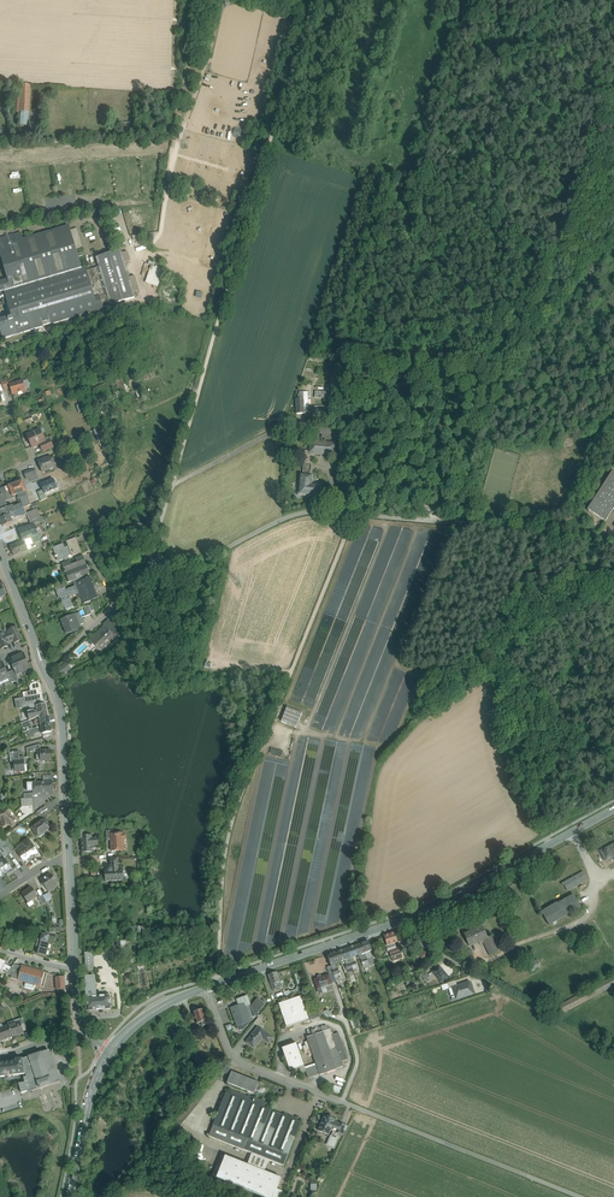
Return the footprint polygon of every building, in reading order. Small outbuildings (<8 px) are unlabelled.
[(31,85),(18,84),(17,111),(21,111),(29,112),(31,85)] [(29,112),(21,111),(21,124),(27,124),(27,120),(28,120),(29,112)] [(23,240),(11,243),(24,286),(81,268),(76,249),(70,230),(69,226),(67,226),(23,240)] [(82,247),(77,228),(70,230),(76,249),(82,247)] [(12,289),(24,286),(11,243),(23,240),(21,233),(13,235),(13,234),(0,238),(0,254),(7,279),(0,282),(0,290),(3,289),(6,298),(3,299),(5,304),(9,318),(0,321),(0,330),(3,339),(32,330),(28,317),(21,319),(12,289)] [(121,250),(96,257),(99,267),(97,268),(105,295),(107,294),(110,305),(135,298),(121,250)] [(144,283),(157,286),(162,269),(149,265),(144,283)] [(24,286),(12,289),(21,319),(28,317),(28,316),(39,313),(40,315),(84,302),(84,301),(94,298),(86,271),(85,267),(81,268),(24,286)] [(84,302),(40,315),(43,326),(88,313),(87,312),(110,305),(107,294),(105,295),(97,268),(86,271),(94,298),(84,301),(84,302)] [(39,313),(28,316),(28,317),(32,330),(43,327),(43,326),(40,315),(39,313)] [(124,375),(111,381),(115,393),(121,392),(129,388),(127,383),(125,377),(124,375)] [(23,380),(9,384),(10,388),(12,394),(18,393),(19,394),(22,393),(22,392),(26,391),(23,380)] [(8,381),(1,383),(3,390),(10,388),(9,384),(8,381)] [(108,384),(107,383),(94,389),(95,391),(110,384),(110,383),(108,384)] [(308,392),(300,392),(297,400),(296,400),(297,414),(304,414),(304,413),(307,413),(307,408),(308,408),(308,392)] [(327,406),(313,407),(314,414),(321,413),(322,418),(325,418),(326,413),(327,406)] [(0,430),(0,435),(9,432),(7,427),(0,430)] [(39,429),(27,435),(27,436),(26,438),(28,441),(30,442),(33,448),(37,446),(37,445),(40,444),(45,442),(44,440),(39,429)] [(45,442),(40,444),(43,452),(53,448),(49,438),(44,440),(45,442)] [(336,444),(310,441),(309,452),(309,453),(314,454),(335,456),(336,444)] [(51,457),(38,462),(42,472),(49,469),(50,471),(54,469),(53,468),(55,467),(51,457)] [(313,458),(305,457),(304,470),(312,471),(313,458)] [(35,469),(24,473),(27,480),(37,476),(35,469)] [(588,510),(605,522),(613,509),(613,510),(613,473),(613,472),(588,510)] [(303,474),(300,474),(299,483),(301,484),(300,487),(302,488),(302,493),(311,494),(311,496),(320,497),(321,485),(312,484),(313,475),(312,475),(303,474)] [(50,484),(43,486),(44,490),(46,489),(47,492),(49,497),(63,491),(59,480),(50,484)] [(27,495),(22,481),(9,486),(13,497),(18,495),(22,504),(13,507),(15,512),(17,511),(24,508),(25,508),(28,507),(31,505),(27,495)] [(9,486),(4,488),(8,498),(13,497),(9,486)] [(0,489),(0,503),(4,501),(4,500),(8,498),(4,488),(0,489)] [(47,492),(30,498),(29,495),(27,495),(31,505),(49,497),(47,492)] [(13,506),(7,508),(9,515),(15,512),(13,507),(13,506)] [(0,510),(0,519),(9,515),(7,508),(0,510)] [(24,508),(17,511),(19,515),(20,517),(26,514),(24,508)] [(36,509),(28,513),(32,521),(36,519),(40,518),(36,509)] [(3,527),(13,522),(12,520),(15,519),(14,516),(15,516),(15,517),(19,515),(17,511),(9,515),(0,519),(0,520),(3,527)] [(35,525),(25,529),(25,528),(19,531),(23,541),(25,540),(29,539),(30,538),(38,536),(39,535),(35,525)] [(131,525),(130,525),(128,534),(135,536),(137,532),(130,530),(131,525)] [(38,536),(30,538),(33,544),(40,541),(38,536)] [(75,539),(66,542),(68,547),(69,548),(76,545),(77,545),(75,539)] [(23,541),(10,546),(12,551),(14,556),(29,551),(25,540),(23,541)] [(63,544),(53,548),(53,549),(54,548),(56,553),(55,554),(56,556),(55,557),(56,558),(57,557),(58,560),(63,558),(64,561),(69,559),(67,555),(71,553),(72,556),(80,553),(80,552),(79,553),(76,545),(69,548),(68,547),(65,548),(63,544)] [(82,560),(76,562),(77,564),(72,567),(70,561),(63,563),(67,572),(64,573),(65,574),(67,573),(71,582),(74,580),(77,580),(75,576),(81,574),(82,577),(88,575),(90,574),(86,564),(83,565),(82,563),(83,563),(82,560)] [(77,580),(74,580),(76,585),(66,589),(64,584),(56,587),(65,611),(74,608),(70,598),(72,597),(71,595),(79,592),(84,604),(97,599),(88,575),(82,577),(77,580)] [(80,613),(61,620),(67,634),(81,628),(80,626),(84,624),(80,613)] [(108,620),(103,625),(106,628),(111,623),(108,620)] [(111,623),(106,628),(108,631),(111,634),(116,630),(118,629),(115,620),(111,623)] [(16,628),(9,631),(10,632),(14,641),(15,643),(22,640),(16,628)] [(102,628),(91,638),(101,649),(105,645),(107,647),(109,644),(111,645),(117,640),(111,634),(108,631),(106,633),(102,628)] [(154,649),(145,647),(144,650),(144,649),(142,659),(152,661),(154,651),(153,651),(154,649)] [(28,664),(24,653),(16,656),(23,672),(30,669),(28,664)] [(23,672),(16,656),(9,660),(14,670),(16,675),(23,672)] [(3,662),(0,664),(0,676),(2,681),(9,678),(7,673),(3,662)] [(71,669),(66,663),(56,670),(62,677),(71,669)] [(39,681),(31,684),(31,686),(29,686),(30,691),(36,690),(37,695),(38,699),(40,699),(41,701),(42,701),(43,705),(44,705),(40,684),(39,681)] [(28,697),(18,699),(20,709),(29,707),(30,711),(34,710),(34,711),(37,710),(36,707),(36,706),(43,705),(42,701),(41,701),(40,699),(38,699),(37,695),(28,697)] [(43,705),(36,706),(36,707),(37,710),(38,717),(39,717),(48,715),(46,705),(46,704),(44,705),(43,705)] [(295,727),(301,712),(284,706),(279,722),(295,727)] [(30,711),(27,712),(29,721),(39,717),(38,717),(37,710),(34,711),(34,710),(30,711)] [(48,715),(39,717),(39,720),(37,721),(38,724),(40,723),(40,726),(50,724),(48,715)] [(50,724),(40,726),(42,734),(52,732),(50,724)] [(262,726),(259,734),(264,736),(267,728),(262,726)] [(51,750),(40,751),(40,761),(52,760),(51,750)] [(19,752),(15,753),(15,752),(12,753),(9,753),(9,754),(12,753),(12,754),(13,754),(14,762),(24,761),(23,757),(24,757),(19,757),(19,752)] [(24,761),(14,762),(15,772),(15,771),(25,770),(25,772),(25,771),(24,765),(24,761)] [(53,782),(32,783),(33,793),(53,792),(53,782)] [(32,798),(24,799),(21,799),(22,807),(33,806),(32,798)] [(45,806),(37,812),(39,815),(47,809),(45,806)] [(0,811),(0,822),(2,827),(10,825),(6,809),(0,811)] [(52,827),(45,818),(31,828),(37,836),(43,831),(44,832),(52,827)] [(114,830),(106,831),(106,841),(111,841),(110,834),(114,834),(114,830)] [(117,832),(116,833),(116,834),(114,834),(110,834),(111,841),(111,851),(123,850),(123,844),(122,844),(122,840),(125,840),(126,838),(126,835),(124,834),(121,834),(121,833),(119,834),(119,833),(118,832),(117,832)] [(85,836),(81,836),(81,838),(82,853),(93,852),(92,846),(98,846),(98,837),(92,838),(92,835),(85,836)] [(27,846),(18,852),(24,861),(37,852),(31,843),(28,839),(24,842),(27,846)] [(600,852),(606,861),(613,858),(613,860),(613,844),(600,852)] [(7,845),(3,847),(8,855),(12,852),(7,845)] [(118,858),(110,858),(110,866),(112,866),(118,865),(118,858)] [(0,862),(1,863),(0,864),(0,876),(7,871),(8,872),(12,869),(5,859),(0,862)] [(112,866),(110,866),(110,867),(109,867),(107,869),(107,870),(105,871),(105,882),(123,880),(123,870),(118,870),(118,865),(112,866)] [(583,872),(561,884),(563,886),(564,885),(567,891),(588,880),(583,872)] [(51,875),(47,877),(46,877),(41,881),(47,890),(57,883),(51,874),(50,874),(51,875)] [(31,887),(22,894),(28,903),(27,903),(29,907),(34,904),(32,900),(37,896),(31,887)] [(574,894),(542,912),(549,925),(581,907),(574,894)] [(43,895),(38,897),(42,905),(47,902),(43,895)] [(491,935),(487,937),(482,926),(464,935),(469,946),(479,942),(480,945),(485,943),(487,947),(495,944),(491,935)] [(593,930),(572,942),(575,949),(597,937),(593,930)] [(394,932),(384,936),(387,946),(394,943),(398,942),(394,932)] [(55,938),(42,934),(37,954),(46,957),(49,944),(53,945),(55,938)] [(368,941),(362,944),(365,953),(370,952),(372,951),(368,941)] [(394,943),(387,946),(389,951),(396,949),(394,946),(395,945),(394,943)] [(362,944),(355,946),(358,955),(360,955),(365,953),(362,944)] [(495,944),(487,947),(491,955),(499,952),(495,944)] [(354,946),(346,949),(350,958),(352,957),(357,956),(354,946)] [(396,949),(389,951),(393,961),(403,958),(400,948),(396,949)] [(346,949),(338,952),(341,961),(345,960),(350,958),(346,949)] [(338,952),(327,955),(331,965),(341,962),(341,961),(338,952)] [(92,953),(84,953),(86,971),(93,970),(92,953)] [(538,959),(532,962),(536,970),(542,967),(538,959)] [(13,964),(7,973),(11,976),(11,978),(18,980),(21,966),(13,964)] [(44,972),(21,966),(18,980),(26,982),(25,987),(34,989),(35,985),(40,986),(44,972)] [(439,966),(432,971),(441,982),(448,976),(439,966)] [(429,975),(425,971),(420,975),(425,981),(429,978),(428,976),(429,975)] [(277,972),(268,975),(271,985),(272,985),(273,990),(278,988),(276,983),(280,982),(277,972)] [(328,975),(314,980),(318,990),(317,990),(319,994),(333,989),(331,983),(328,975)] [(86,977),(85,977),(86,997),(95,997),(94,976),(91,976),(86,977)] [(64,977),(56,977),(57,990),(65,989),(64,977)] [(455,981),(448,983),(449,989),(453,988),(453,987),(457,986),(455,981)] [(457,986),(453,987),(453,988),(457,999),(473,994),(469,982),(457,986)] [(110,996),(95,997),(86,997),(87,1011),(111,1009),(110,996)] [(247,996),(236,1000),(238,1005),(244,1003),(245,1007),(250,1005),(247,996)] [(301,996),(278,1004),(286,1027),(309,1019),(301,996)] [(259,1001),(255,1005),(253,1004),(251,1007),(254,1017),(264,1005),(259,1001)] [(238,1005),(230,1008),(234,1018),(247,1013),(245,1007),(244,1003),(238,1005)] [(250,1005),(245,1007),(247,1013),(249,1019),(254,1017),(251,1007),(250,1005)] [(322,1011),(325,1017),(331,1014),(328,1009),(322,1011)] [(203,1010),(198,1012),(197,1011),(194,1012),(194,1013),(193,1013),(195,1017),(193,1017),(194,1020),(195,1020),(197,1024),(201,1022),(207,1021),(203,1010)] [(321,1016),(318,1010),(309,1014),(312,1020),(321,1016)] [(247,1013),(234,1018),(237,1027),(239,1026),(243,1030),(250,1022),(249,1019),(247,1013)] [(261,1015),(254,1023),(257,1026),(264,1017),(261,1015)] [(20,1022),(8,1026),(12,1037),(17,1035),(17,1034),(23,1032),(21,1025),(20,1022)] [(330,1029),(326,1025),(311,1031),(313,1035),(307,1037),(317,1066),(320,1074),(320,1075),(336,1070),(336,1069),(344,1066),(342,1062),(348,1060),(339,1033),(332,1035),(330,1029)] [(0,1028),(0,1040),(0,1041),(12,1037),(8,1026),(0,1028)] [(273,1038),(258,1027),(246,1042),(254,1048),(262,1038),(269,1044),(273,1038)] [(296,1043),(282,1048),(290,1071),(299,1068),(304,1066),(296,1043)] [(22,1059),(21,1060),(22,1061),(23,1074),(26,1074),(32,1091),(59,1082),(49,1050),(22,1059)] [(0,1064),(0,1077),(23,1074),(22,1061),(21,1060),(22,1059),(16,1060),(16,1062),(0,1064)] [(315,1064),(305,1067),(304,1066),(299,1068),(301,1072),(303,1073),(306,1072),(308,1078),(320,1074),(317,1066),(316,1066),(315,1064)] [(252,1081),(232,1072),(227,1083),(254,1094),(258,1083),(257,1084),(252,1082),(252,1081)] [(196,1097),(200,1101),(218,1079),(213,1075),(196,1097)] [(248,1097),(233,1091),(231,1094),(246,1100),(248,1097)] [(231,1094),(226,1092),(213,1125),(248,1139),(258,1143),(271,1110),(264,1108),(246,1100),(231,1094)] [(266,1103),(248,1096),(248,1097),(246,1100),(264,1108),(266,1103)] [(196,1097),(173,1125),(179,1129),(201,1102),(200,1101),(196,1097)] [(301,1122),(271,1110),(258,1143),(288,1155),(289,1155),(301,1122)] [(329,1114),(328,1117),(324,1115),(319,1128),(325,1130),(323,1133),(329,1135),(331,1129),(336,1131),(339,1123),(335,1121),(335,1120),(331,1118),(332,1116),(329,1114)] [(345,1125),(340,1123),(336,1131),(335,1133),(343,1136),(345,1131),(343,1130),(345,1125)] [(248,1139),(213,1125),(209,1136),(244,1150),(248,1139)] [(258,1143),(248,1139),(244,1150),(283,1166),(288,1155),(258,1143)] [(225,1156),(216,1178),(263,1196),(274,1196),(281,1178),(225,1156)]
